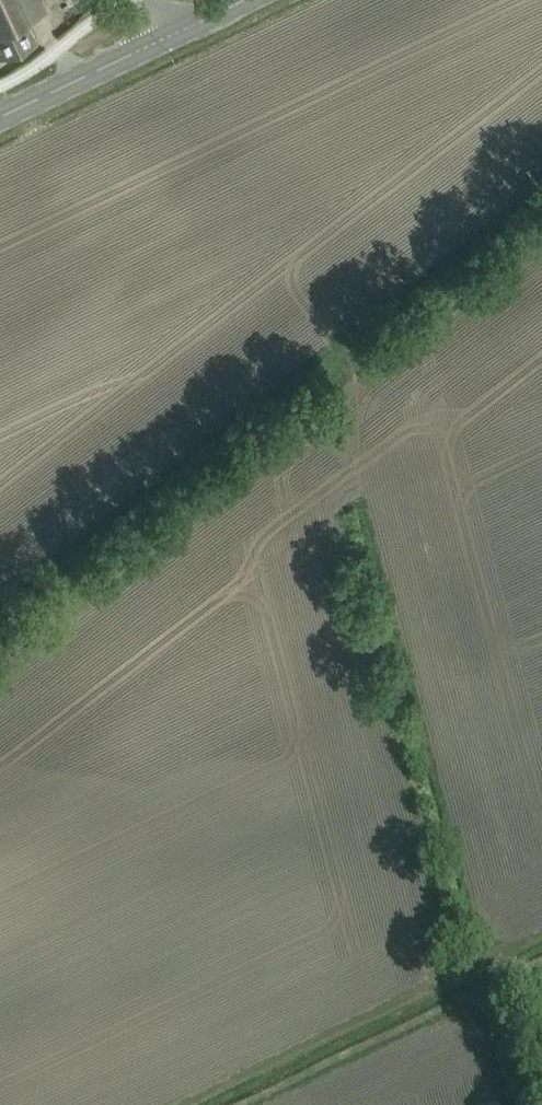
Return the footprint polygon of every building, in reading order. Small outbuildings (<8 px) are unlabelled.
[(46,14),(40,0),(0,0),(0,59),(35,43),(26,24),(46,14)]
